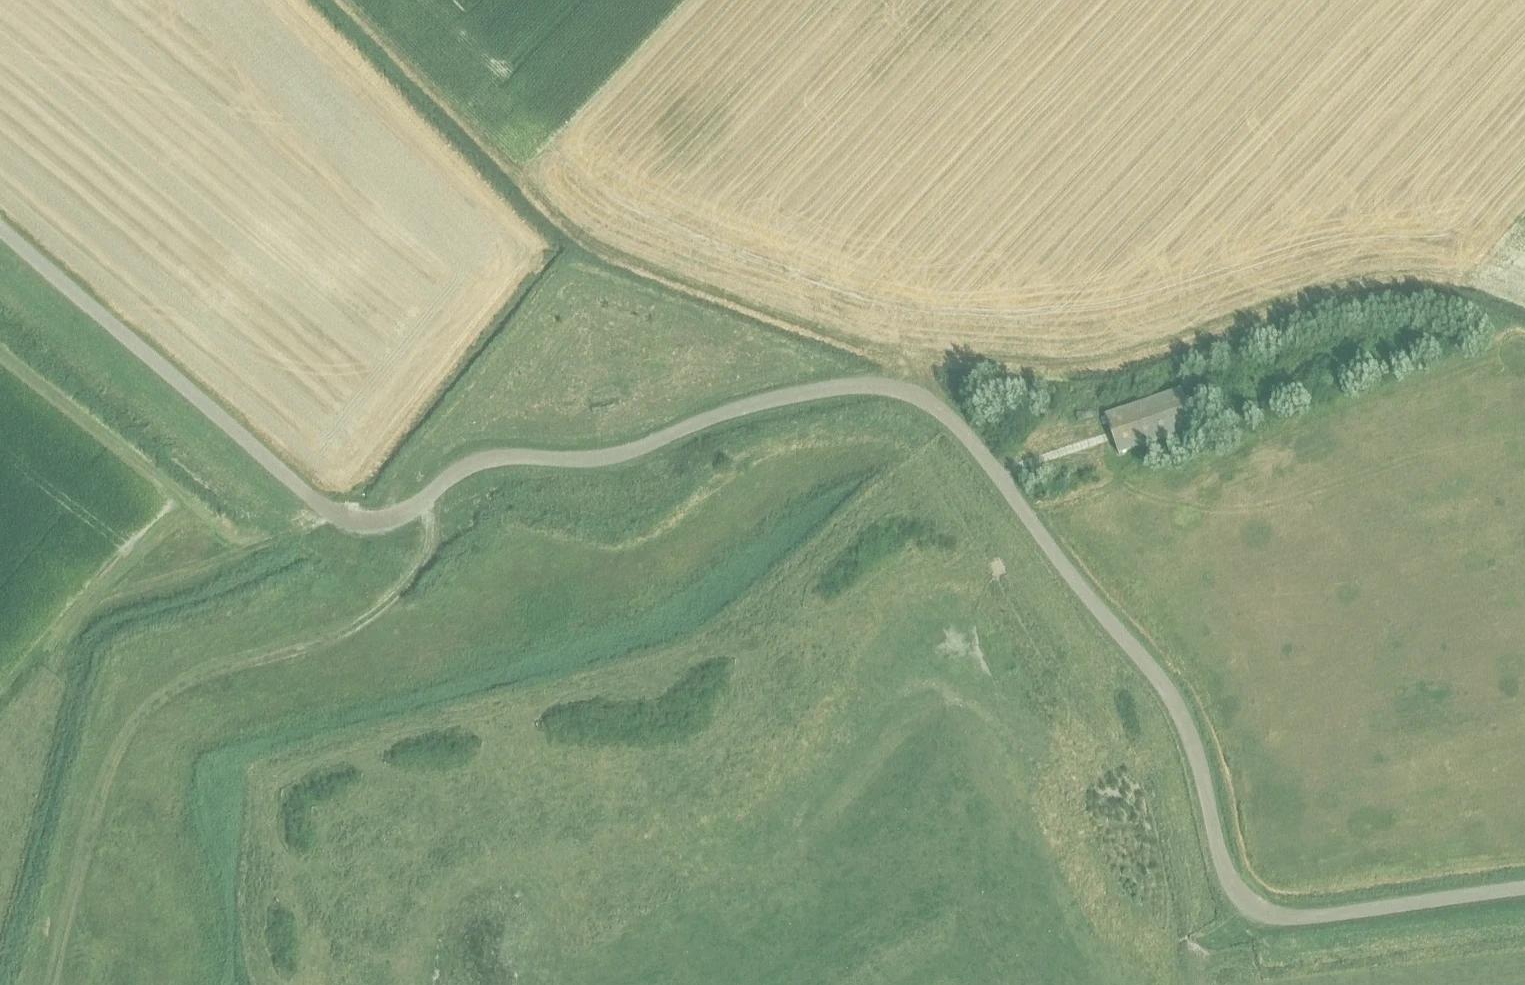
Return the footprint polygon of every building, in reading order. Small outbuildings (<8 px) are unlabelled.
[(1105,416),(1118,454),(1194,428),(1181,390),(1105,416)]
